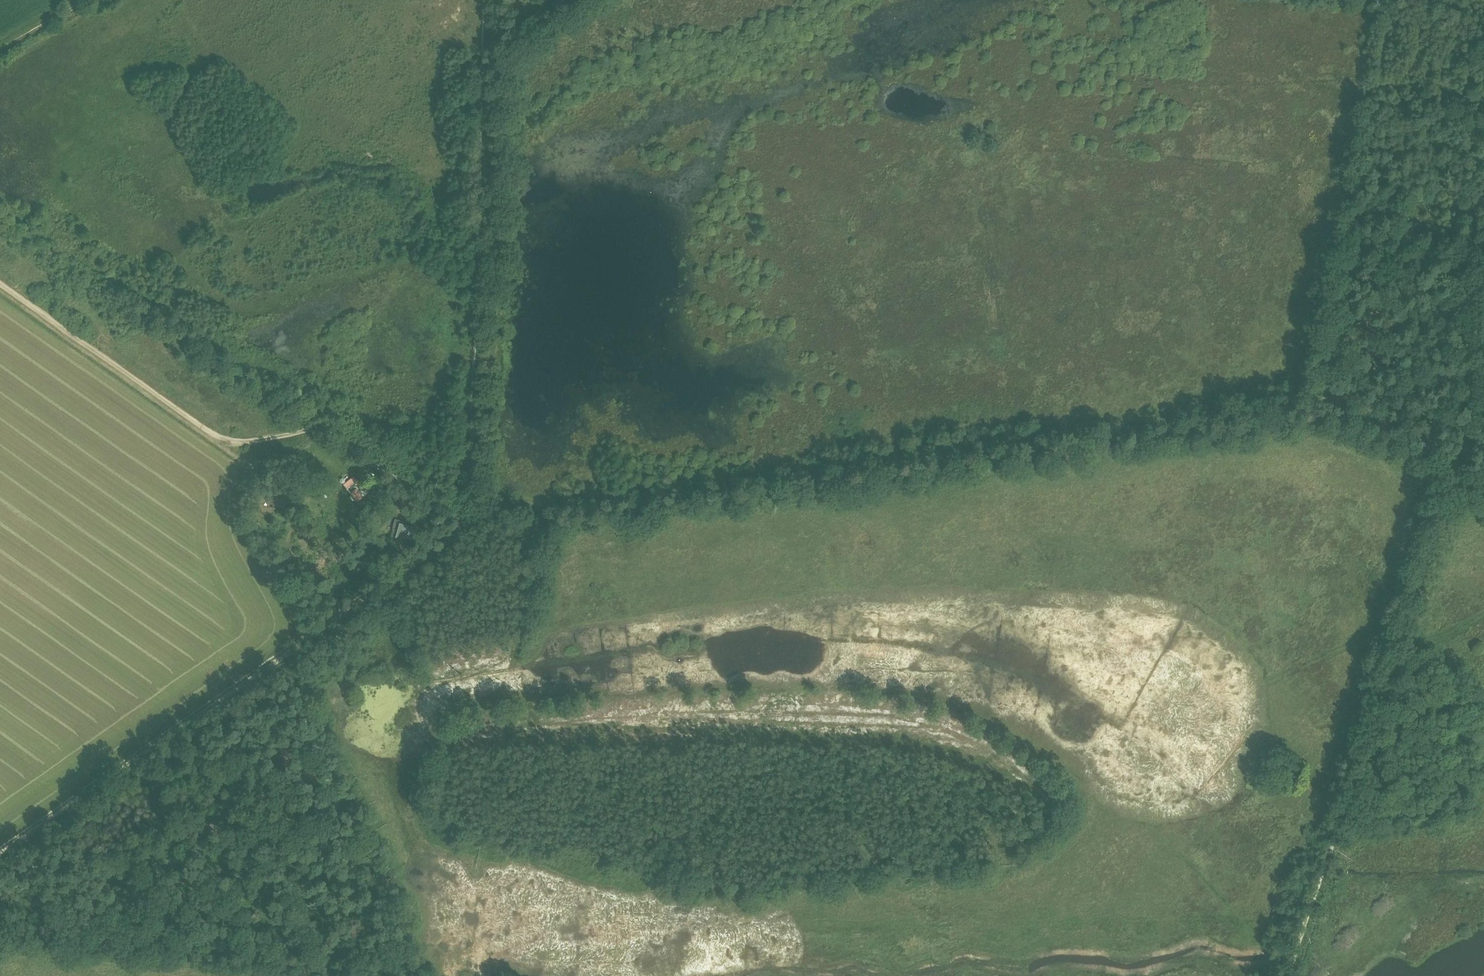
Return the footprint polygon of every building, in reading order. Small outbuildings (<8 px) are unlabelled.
[(357,500),(363,495),(368,492),(357,479),(347,488),(351,493),(351,495),(355,499),(356,499),(357,500)] [(379,488),(375,486),(371,494),(375,496),(379,488)] [(288,493),(286,488),(281,490),(272,494),(271,493),(270,493),(270,494),(267,495),(270,503),(273,502),(275,507),(286,503),(283,495),(288,493)] [(404,521),(396,519),(394,528),(399,529),(397,536),(412,540),(415,527),(403,523),(404,521)]
